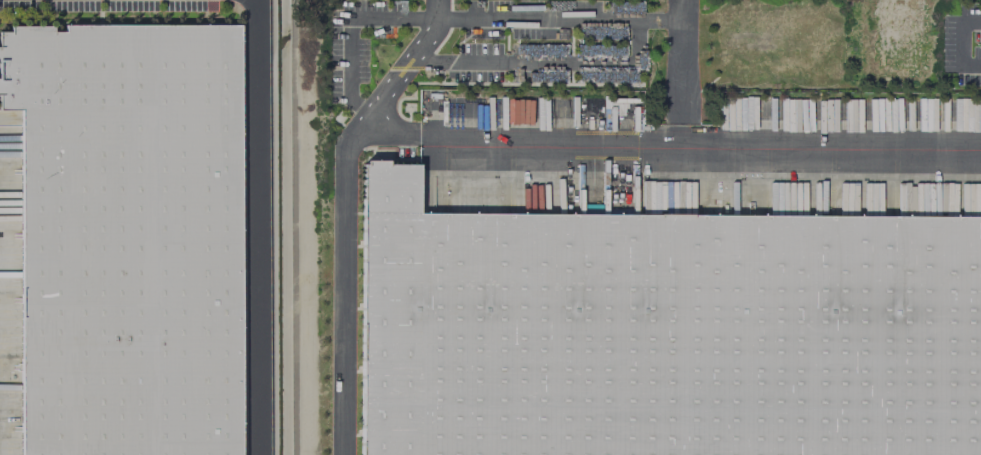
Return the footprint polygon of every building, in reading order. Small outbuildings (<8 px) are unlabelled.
[(19,109),(0,109),(0,32),(9,31),(9,26),(52,25),(52,31),(63,32),(64,25),(238,25),(239,454),(19,454),(19,109)] [(530,98),(444,98),(444,89),(418,89),(418,118),(431,118),(431,124),(518,124),(518,114),(530,114),(530,98)] [(417,211),(980,215),(980,454),(359,454),(361,163),(417,163),(417,211)]
